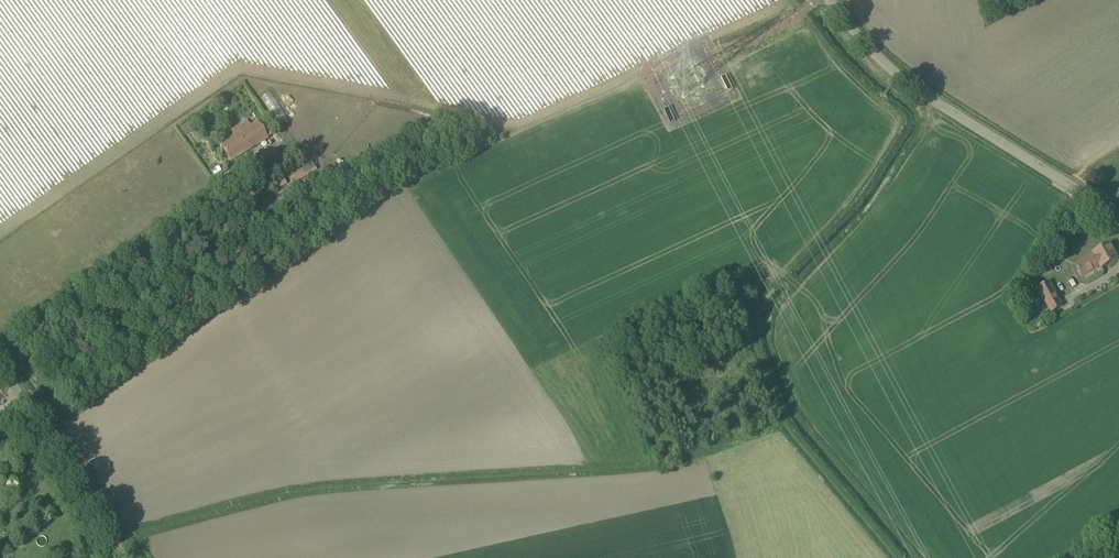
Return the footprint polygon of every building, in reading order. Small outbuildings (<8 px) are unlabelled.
[(231,131),(235,137),(221,146),(230,161),(267,138),(257,123),(250,127),(247,122),(231,131)] [(312,162),(291,174),(296,183),(317,171),(312,162)] [(283,179),(276,182),(279,188),(286,184),(283,179)] [(250,188),(235,197),(239,206),(255,197),(250,188)] [(1101,268),(1101,269),(1117,260),(1109,245),(1093,254),(1075,264),(1083,279),(1101,268)] [(1046,249),(1041,257),(1046,260),(1051,253),(1046,249)] [(1049,282),(1038,289),(1051,313),(1062,307),(1049,282)]
